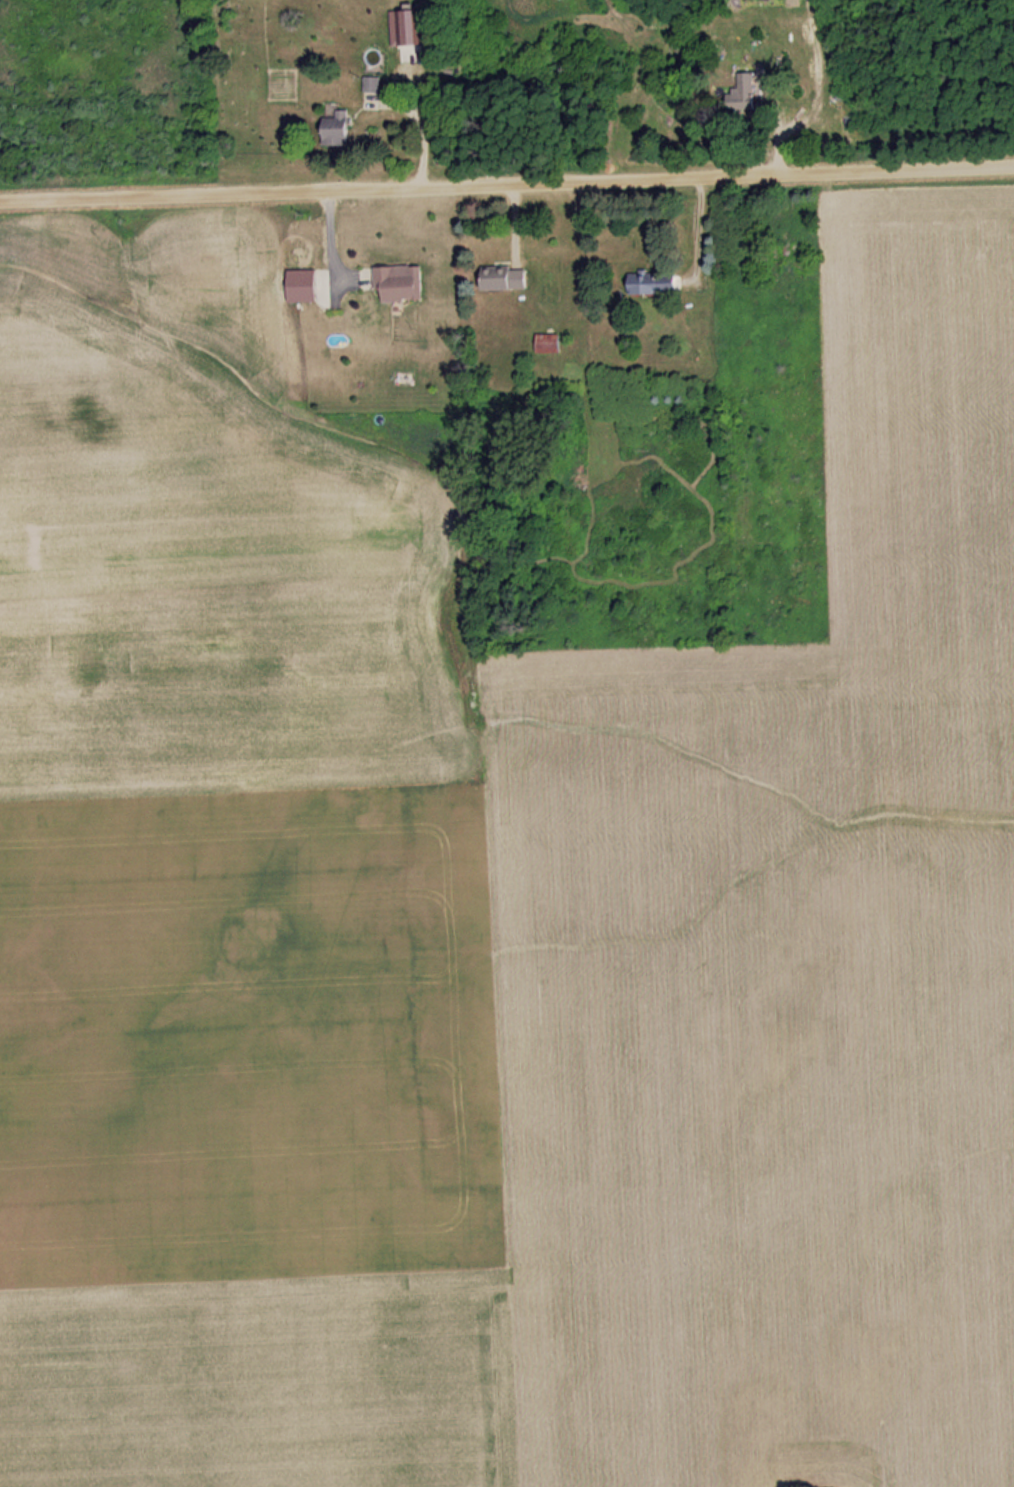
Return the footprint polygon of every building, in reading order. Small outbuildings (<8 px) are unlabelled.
[(738,111),(762,111),(762,74),(738,74),(738,111)] [(384,77),(368,77),(368,92),(384,92),(384,77)] [(341,118),(327,118),(327,146),(356,146),(356,111),(341,111),(341,118)] [(427,267),(380,268),(381,302),(428,301),(427,267)] [(486,268),(486,289),(533,289),(533,268),(486,268)] [(632,273),(633,293),(682,292),(681,272),(632,273)] [(564,335),(540,335),(540,354),(563,354),(564,335)]
